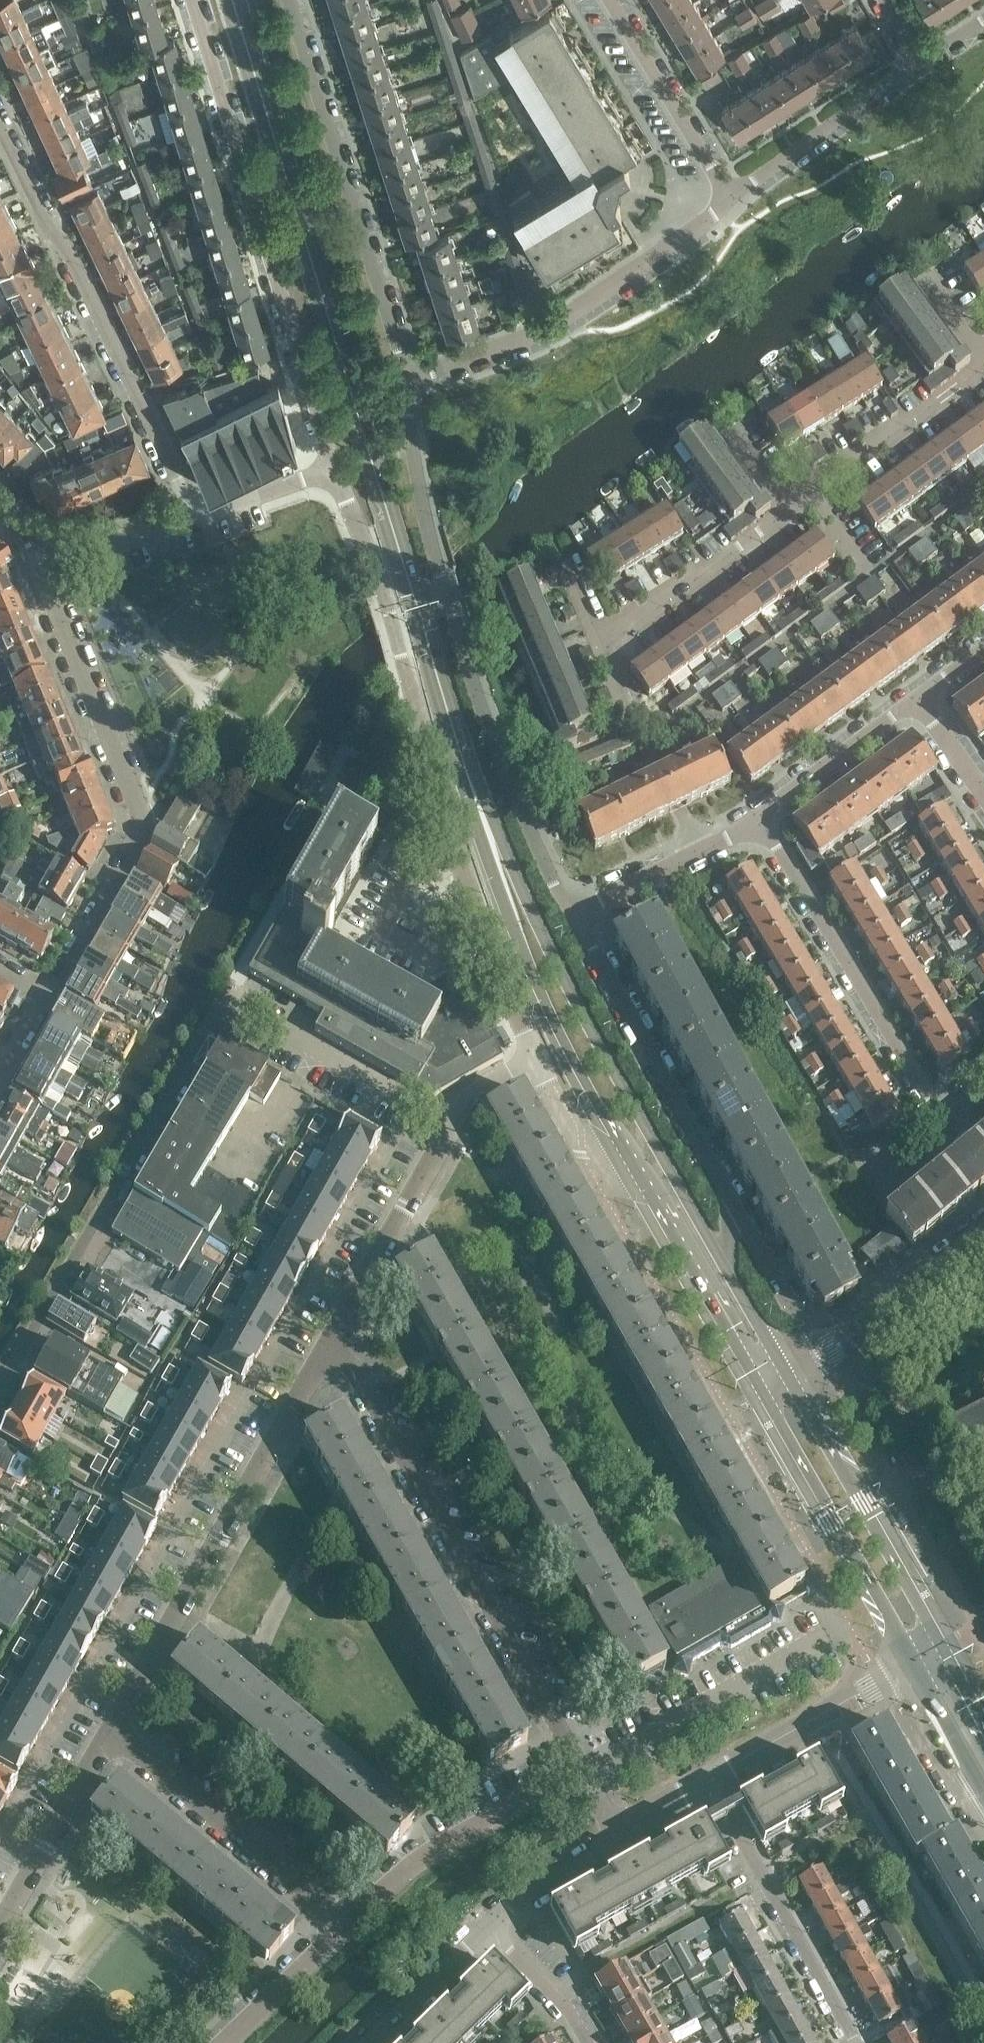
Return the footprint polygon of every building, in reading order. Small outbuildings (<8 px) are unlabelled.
[(22,10),(17,0),(0,0),(0,20),(22,10)] [(59,15),(69,10),(65,0),(53,0),(59,15)] [(133,16),(158,8),(157,8),(156,8),(153,0),(128,0),(133,16)] [(335,13),(366,4),(365,0),(331,0),(335,13)] [(429,9),(440,5),(438,0),(427,0),(429,9)] [(445,0),(448,8),(457,4),(455,0),(445,0)] [(522,12),(546,0),(516,0),(522,12)] [(665,18),(693,1),(693,0),(656,0),(655,1),(665,18)] [(759,10),(777,0),(762,0),(755,4),(759,10)] [(777,0),(759,10),(763,18),(781,7),(777,0)] [(844,0),(834,0),(828,4),(832,11),(846,3),(844,0)] [(942,0),(918,0),(931,19),(948,8),(942,0)] [(948,8),(961,0),(942,0),(948,8)] [(2,42),(30,28),(25,18),(44,10),(40,1),(22,10),(0,20),(0,38),(2,42)] [(665,18),(676,35),(703,18),(693,1),(665,18)] [(335,13),(342,36),(373,26),(366,4),(335,13)] [(429,9),(437,31),(447,28),(440,5),(429,9)] [(735,14),(739,20),(753,12),(749,5),(735,14)] [(77,9),(85,30),(94,27),(86,6),(77,9)] [(451,16),(462,40),(482,31),(470,6),(451,16)] [(150,41),(151,45),(166,40),(161,24),(162,23),(162,22),(160,23),(156,9),(158,9),(158,8),(133,16),(141,44),(150,41)] [(537,200),(513,214),(522,229),(546,269),(618,224),(611,212),(620,206),(614,196),(618,176),(629,170),(623,160),(636,153),(549,9),(509,33),(510,33),(494,42),(513,73),(513,74),(527,98),(528,98),(538,113),(537,114),(552,138),(562,154),(561,154),(575,176),(536,199),(537,200)] [(69,10),(59,15),(66,34),(76,31),(69,10)] [(753,12),(739,20),(743,27),(757,19),(753,12)] [(812,13),(804,17),(813,30),(820,26),(812,13)] [(813,30),(804,17),(798,20),(806,34),(813,30)] [(676,35),(686,52),(714,35),(703,18),(676,35)] [(10,60),(49,41),(57,38),(54,31),(46,34),(41,23),(30,28),(2,42),(10,60)] [(856,24),(839,35),(857,62),(874,51),(856,24)] [(342,36),(350,59),(380,49),(373,26),(342,36)] [(94,27),(85,30),(93,51),(102,48),(94,27)] [(437,31),(444,54),(454,50),(447,28),(437,31)] [(776,32),(769,36),(778,49),(784,46),(776,32)] [(475,97),(513,74),(513,73),(494,42),(490,35),(460,53),(475,97)] [(714,35),(686,52),(697,70),(724,53),(714,35)] [(839,35),(822,45),(840,73),(857,62),(839,35)] [(778,49),(769,36),(762,40),(770,54),(778,49)] [(151,45),(160,75),(171,72),(173,75),(184,72),(174,38),(166,40),(151,45)] [(10,60),(18,78),(47,65),(58,59),(49,41),(10,60)] [(822,45),(806,56),(823,83),(840,73),(822,45)] [(350,59),(357,82),(388,72),(380,49),(350,59)] [(444,54),(451,77),(461,73),(459,64),(454,50),(444,54)] [(742,51),(734,56),(743,69),(750,65),(742,51)] [(743,69),(734,56),(728,59),(736,73),(743,69)] [(806,56),(789,67),(806,94),(823,83),(806,56)] [(98,63),(106,84),(114,80),(106,59),(98,63)] [(18,78),(27,96),(55,83),(47,65),(18,78)] [(59,73),(62,80),(72,75),(79,72),(76,66),(69,69),(69,68),(59,73)] [(704,82),(718,74),(714,67),(700,75),(704,82)] [(789,67),(772,78),(789,105),(806,94),(789,67)] [(160,75),(170,108),(193,101),(184,72),(173,75),(171,72),(160,75)] [(357,82),(364,105),(395,95),(388,72),(357,82)] [(451,77),(458,99),(469,96),(466,87),(461,73),(451,77)] [(72,75),(62,80),(66,87),(76,83),(72,75)] [(772,78),(755,88),(772,116),(789,105),(772,78)] [(27,96),(35,114),(64,101),(55,83),(27,96)] [(755,88),(738,99),(756,126),(772,116),(755,88)] [(364,105),(371,127),(402,118),(395,95),(364,105)] [(458,99),(466,122),(476,119),(469,96),(458,99)] [(528,119),(537,114),(538,113),(528,98),(527,98),(518,104),(528,119)] [(113,102),(121,124),(130,120),(122,99),(113,102)] [(756,126),(738,99),(721,110),(739,137),(756,126)] [(64,101),(35,114),(43,132),(90,110),(86,102),(68,111),(64,101)] [(170,108),(179,137),(190,134),(191,138),(203,134),(193,101),(170,108)] [(43,132),(52,150),(80,137),(76,128),(94,119),(90,110),(43,132)] [(371,127),(379,150),(409,140),(402,118),(371,127)] [(466,122),(473,145),(483,141),(476,119),(466,122)] [(130,120),(121,124),(129,144),(138,141),(130,120)] [(179,137),(189,170),(212,163),(203,134),(191,138),(190,134),(179,137)] [(52,150),(60,168),(81,158),(82,160),(89,156),(80,137),(52,150)] [(552,160),(561,154),(562,154),(552,138),(543,144),(552,160)] [(379,150),(386,173),(417,163),(409,140),(379,150)] [(473,145),(480,168),(491,164),(483,141),(473,145)] [(81,158),(60,168),(53,172),(63,193),(91,180),(86,169),(110,158),(106,148),(89,156),(82,160),(81,158)] [(137,163),(145,184),(153,181),(145,160),(137,163)] [(189,170),(198,200),(209,196),(210,200),(222,197),(212,163),(189,170)] [(386,173),(393,196),(424,186),(417,163),(386,173)] [(480,168),(487,190),(498,187),(491,164),(480,168)] [(119,177),(123,184),(134,179),(130,172),(119,177)] [(153,181),(145,184),(153,205),(161,202),(153,181)] [(71,210),(76,220),(106,206),(101,196),(105,194),(101,186),(70,201),(69,199),(68,199),(73,209),(71,210)] [(398,218),(398,219),(429,209),(431,209),(424,186),(393,196),(400,218),(398,218)] [(498,187),(487,190),(495,213),(505,210),(498,187)] [(509,203),(513,214),(537,200),(536,199),(531,190),(509,203)] [(198,200),(208,233),(231,226),(222,197),(210,200),(209,196),(198,200)] [(11,216),(6,204),(4,205),(1,199),(0,199),(0,221),(11,216)] [(132,206),(134,213),(136,212),(145,208),(143,202),(132,206)] [(83,230),(86,237),(118,222),(115,214),(111,216),(106,206),(76,220),(81,231),(83,230)] [(136,212),(134,213),(137,221),(149,216),(145,208),(136,212)] [(429,209),(398,219),(399,222),(401,230),(402,230),(405,242),(443,230),(443,229),(436,231),(429,209)] [(18,234),(15,228),(17,227),(11,216),(0,221),(0,242),(18,234)] [(88,245),(93,256),(123,241),(118,231),(122,229),(118,222),(86,237),(90,245),(88,245)] [(160,225),(168,245),(177,242),(169,222),(160,225)] [(208,233),(216,262),(228,259),(229,262),(241,259),(231,226),(208,233)] [(418,243),(447,335),(448,336),(478,326),(449,233),(418,243)] [(28,251),(22,238),(20,239),(18,234),(0,242),(0,265),(28,251)] [(146,243),(148,249),(160,245),(157,238),(146,243)] [(503,241),(510,265),(520,261),(513,238),(503,241)] [(100,265),(103,273),(135,257),(131,250),(128,251),(123,241),(93,256),(98,266),(100,265)] [(177,242),(168,245),(176,267),(185,263),(177,242)] [(160,245),(148,249),(152,258),(163,253),(160,245)] [(30,255),(29,253),(28,251),(0,265),(0,269),(30,255)] [(3,291),(37,274),(35,269),(36,268),(30,255),(0,269),(0,276),(2,280),(0,281),(0,285),(3,291)] [(105,281),(110,291),(140,277),(135,267),(139,265),(135,257),(103,273),(107,280),(105,281)] [(216,262),(226,295),(249,288),(241,259),(229,262),(228,259),(216,262)] [(983,259),(963,271),(981,298),(983,296),(983,260),(983,259)] [(520,261),(510,265),(517,287),(527,283),(520,261)] [(10,297),(14,306),(47,290),(42,279),(40,280),(37,274),(3,291),(6,298),(10,297)] [(160,279),(163,286),(174,282),(171,275),(160,279)] [(117,300),(120,308),(152,292),(148,285),(145,287),(140,277),(110,291),(115,301),(117,300)] [(935,374),(942,369),(948,364),(955,373),(970,362),(963,352),(959,356),(904,281),(878,301),(933,375),(935,374)] [(174,282),(163,286),(166,294),(177,290),(174,282)] [(184,285),(192,306),(200,303),(192,282),(184,285)] [(531,295),(528,285),(510,290),(513,300),(531,295)] [(226,295),(235,324),(247,321),(248,325),(259,321),(249,288),(226,295)] [(15,317),(19,325),(53,309),(50,303),(53,302),(47,290),(14,306),(19,315),(15,317)] [(122,316),(127,326),(157,312),(152,302),(156,300),(152,292),(120,308),(124,315),(122,316)] [(513,315),(506,293),(495,296),(503,319),(513,315)] [(200,303),(192,306),(200,327),(208,324),(200,303)] [(27,332),(31,341),(64,325),(58,314),(56,315),(53,309),(19,325),(23,333),(27,332)] [(134,336),(137,343),(188,319),(185,311),(162,322),(157,312),(127,326),(132,337),(134,336)] [(139,351),(144,362),(174,347),(169,337),(192,326),(188,319),(137,343),(141,350),(139,351)] [(235,324),(245,357),(268,350),(259,321),(248,325),(247,321),(235,324)] [(32,352),(36,360),(70,344),(67,338),(69,337),(64,325),(31,341),(36,350),(32,352)] [(857,345),(861,343),(866,339),(862,333),(853,340),(857,345)] [(843,335),(833,340),(843,363),(853,359),(843,335)] [(866,339),(861,343),(867,352),(873,347),(866,339)] [(207,346),(215,367),(223,364),(215,343),(207,346)] [(44,367),(48,376),(81,360),(75,349),(73,350),(70,344),(36,360),(40,368),(44,367)] [(174,347),(144,362),(149,372),(151,371),(155,381),(156,380),(155,378),(186,364),(182,355),(179,357),(174,347)] [(49,387),(53,395),(87,379),(84,372),(86,371),(81,360),(48,376),(53,385),(49,387)] [(865,360),(845,373),(862,400),(882,388),(865,360)] [(957,375),(955,373),(948,364),(942,369),(950,380),(957,375)] [(883,375),(887,380),(895,374),(891,368),(883,375)] [(173,415),(170,417),(175,426),(177,425),(178,427),(180,426),(182,431),(180,432),(208,490),(297,447),(278,385),(216,415),(214,410),(263,387),(258,369),(204,386),(204,384),(202,385),(198,377),(183,380),(187,389),(180,392),(180,390),(163,396),(173,415)] [(942,369),(935,374),(944,384),(950,380),(942,369)] [(845,373),(826,385),(843,412),(862,400),(845,373)] [(895,374),(887,380),(891,386),(900,379),(895,374)] [(935,374),(933,375),(929,378),(937,389),(944,384),(935,374)] [(937,389),(929,378),(923,383),(931,394),(937,389)] [(61,402),(65,411),(98,395),(92,384),(90,385),(87,379),(53,395),(57,403),(61,402)] [(826,385),(806,397),(823,425),(843,412),(826,385)] [(98,395),(65,411),(69,420),(66,422),(70,431),(104,414),(101,407),(103,406),(98,395)] [(806,397),(787,409),(804,437),(823,425),(806,397)] [(882,404),(891,417),(898,413),(890,399),(882,404)] [(17,421),(9,412),(12,409),(5,403),(0,408),(0,438),(17,421)] [(804,437),(787,409),(767,422),(784,449),(804,437)] [(967,422),(983,446),(983,409),(967,422)] [(108,417),(111,425),(125,418),(122,410),(108,417)] [(857,420),(850,424),(859,438),(866,433),(857,420)] [(0,438),(0,453),(0,452),(4,456),(14,446),(18,451),(35,434),(29,427),(26,430),(17,421),(0,438)] [(948,436),(967,462),(983,450),(983,446),(967,422),(948,436)] [(859,438),(850,424),(843,428),(852,442),(859,438)] [(93,425),(84,429),(87,437),(96,432),(93,425)] [(85,458),(74,463),(88,494),(108,486),(93,451),(92,451),(90,445),(87,437),(84,429),(75,434),(78,441),(85,458)] [(736,521),(742,516),(748,511),(755,520),(770,509),(763,500),(759,503),(704,429),(678,448),(733,523),(736,521)] [(45,431),(36,439),(42,445),(51,436),(45,431)] [(114,446),(128,477),(149,468),(134,433),(124,437),(125,441),(114,446)] [(948,436),(930,449),(949,475),(967,462),(948,436)] [(42,445),(36,439),(10,464),(17,472),(44,447),(42,445)] [(818,444),(811,448),(820,462),(827,458),(818,444)] [(93,451),(108,486),(128,477),(114,446),(103,450),(102,447),(93,451)] [(820,462),(811,448),(804,453),(813,466),(820,462)] [(930,449),(911,463),(930,489),(949,475),(930,449)] [(62,464),(53,468),(68,503),(88,494),(74,463),(63,467),(62,464)] [(911,463),(893,477),(912,503),(930,489),(911,463)] [(68,503),(53,468),(32,476),(33,480),(33,487),(38,492),(40,496),(44,494),(45,495),(46,495),(52,509),(68,503)] [(893,477),(874,490),(893,516),(912,503),(893,477)] [(983,484),(979,478),(966,487),(971,494),(983,484)] [(653,487),(657,492),(666,486),(662,480),(653,487)] [(666,486),(657,492),(661,490),(667,499),(673,495),(666,486)] [(893,516),(874,490),(856,504),(875,530),(893,516)] [(955,495),(942,505),(947,511),(960,502),(955,495)] [(947,511),(942,505),(929,514),(934,521),(947,511)] [(972,505),(963,512),(969,519),(978,512),(972,505)] [(665,508),(646,520),(663,547),(683,535),(665,508)] [(757,522),(755,520),(748,511),(742,516),(750,527),(757,522)] [(954,519),(959,526),(969,519),(963,512),(954,519)] [(978,512),(969,519),(974,527),(983,520),(978,512)] [(683,522),(687,528),(696,521),(692,515),(683,522)] [(742,516),(736,521),(744,531),(750,527),(742,516)] [(969,519),(959,526),(965,534),(974,527),(969,519)] [(646,520),(626,532),(643,560),(663,547),(646,520)] [(696,521),(687,528),(691,533),(700,526),(696,521)] [(736,521),(733,523),(730,525),(738,536),(744,531),(736,521)] [(918,522),(905,532),(910,539),(923,529),(918,522)] [(738,536),(730,525),(723,530),(731,541),(738,536)] [(626,532),(606,545),(624,572),(643,560),(626,532)] [(910,539),(905,532),(893,541),(898,548),(910,539)] [(815,534),(797,548),(816,574),(834,560),(815,534)] [(927,539),(917,546),(923,553),(932,546),(927,539)] [(624,572),(606,545),(586,557),(604,585),(624,572)] [(908,553),(913,560),(923,553),(917,546),(908,553)] [(932,546),(923,553),(928,561),(938,554),(932,546)] [(797,548),(778,561),(797,587),(816,574),(797,548)] [(923,553),(913,560),(919,567),(928,561),(923,553)] [(9,582),(5,573),(12,567),(3,555),(0,557),(0,585),(9,582)] [(677,555),(670,559),(678,573),(685,569),(677,555)] [(678,573),(670,559),(663,564),(672,577),(678,573)] [(778,561),(760,575),(779,601),(797,587),(778,561)] [(924,607),(921,609),(944,641),(983,611),(983,563),(924,607)] [(545,573),(548,580),(558,575),(556,569),(545,573)] [(760,575),(741,588),(760,614),(779,601),(760,575)] [(874,577),(865,584),(871,592),(880,585),(874,577)] [(638,579),(631,584),(640,597),(647,593),(638,579)] [(840,580),(827,589),(832,596),(845,587),(840,580)] [(497,594),(506,615),(536,603),(527,581),(497,594)] [(16,600),(9,582),(0,585),(0,606),(16,600)] [(640,597),(631,584),(624,588),(633,602),(640,597)] [(856,591),(861,598),(871,592),(865,584),(856,591)] [(880,585),(871,592),(876,599),(885,592),(880,585)] [(741,588),(723,602),(742,628),(760,614),(741,588)] [(832,596),(827,589),(814,599),(819,606),(832,596)] [(871,592),(861,598),(867,606),(876,599),(871,592)] [(23,617),(16,600),(0,606),(0,627),(23,617)] [(723,602),(704,616),(723,642),(742,628),(723,602)] [(506,615),(515,637),(545,624),(536,603),(506,615)] [(561,610),(563,616),(574,612),(571,606),(561,610)] [(803,607),(790,617),(795,623),(808,614),(803,607)] [(917,612),(826,679),(823,682),(846,713),(944,641),(921,609),(917,612)] [(829,611),(819,618),(825,625),(834,618),(829,611)] [(574,612),(563,616),(566,623),(576,618),(574,612)] [(704,616),(686,629),(705,655),(723,642),(704,616)] [(31,635),(23,617),(0,627),(0,648),(31,635)] [(795,623),(790,617),(777,626),(782,633),(795,623)] [(810,625),(815,632),(825,625),(819,618),(810,625)] [(834,618),(825,625),(830,633),(840,626),(834,618)] [(515,637),(524,658),(554,645),(545,624),(515,637)] [(825,625),(815,632),(821,640),(830,633),(825,625)] [(686,629),(667,643),(686,669),(705,655),(686,629)] [(766,634),(753,644),(758,650),(771,641),(766,634)] [(38,653),(31,635),(0,648),(0,668),(38,653)] [(667,643),(649,657),(668,683),(686,669),(667,643)] [(758,650),(753,644),(741,653),(746,660),(758,650)] [(524,658),(533,679),(562,666),(554,645),(524,658)] [(579,652),(581,658),(592,654),(589,648),(579,652)] [(777,649),(767,656),(773,664),(782,657),(777,649)] [(0,668),(0,689),(0,690),(46,671),(38,653),(0,668)] [(592,654),(581,658),(584,665),(594,660),(592,654)] [(758,663),(763,671),(773,664),(767,656),(758,663)] [(668,683),(649,657),(630,670),(649,696),(668,683)] [(782,657),(773,664),(778,671),(788,664),(782,657)] [(730,661),(717,671),(722,678),(735,668),(730,661)] [(773,664),(763,671),(769,678),(778,671),(773,664)] [(533,679),(542,700),(571,687),(562,666),(533,679)] [(722,678),(717,671),(704,680),(709,687),(722,678)] [(14,688),(21,705),(54,692),(47,674),(14,688)] [(846,713),(823,682),(733,748),(728,752),(751,783),(846,713)] [(730,684),(721,690),(726,698),(736,691),(730,684)] [(982,684),(952,706),(978,740),(983,736),(983,686),(982,684)] [(542,700),(551,721),(580,709),(571,687),(542,700)] [(693,688),(680,698),(685,705),(698,695),(693,688)] [(596,694),(599,701),(609,696),(607,690),(596,694)] [(712,697),(717,705),(726,698),(721,690),(712,697)] [(736,691),(726,698),(732,705),(741,698),(736,691)] [(19,727),(28,723),(61,709),(54,692),(21,705),(8,711),(10,717),(13,715),(15,718),(19,727)] [(609,696),(599,701),(602,707),(612,702),(609,696)] [(685,705),(680,698),(667,707),(672,714),(685,705)] [(726,698),(717,705),(723,712),(732,705),(726,698)] [(28,723),(36,741),(69,727),(61,709),(28,723)] [(551,721),(559,742),(560,742),(589,730),(580,709),(551,721)] [(737,718),(746,732),(753,727),(744,714),(737,718)] [(619,718),(613,720),(618,730),(623,728),(619,718)] [(613,720),(609,722),(613,732),(618,730),(613,720)] [(609,722),(604,724),(608,734),(613,732),(609,722)] [(604,724),(599,726),(603,736),(608,734),(604,724)] [(599,726),(594,728),(599,738),(603,736),(599,726)] [(32,763),(43,759),(76,745),(69,727),(36,741),(25,745),(32,763)] [(594,728),(589,730),(594,740),(599,738),(594,728)] [(560,742),(559,742),(554,744),(559,755),(594,740),(589,730),(560,742)] [(911,736),(881,758),(906,793),(936,771),(911,736)] [(627,737),(618,740),(623,750),(631,747),(627,737)] [(338,748),(323,740),(294,793),(309,801),(338,748)] [(618,740),(610,744),(615,754),(623,750),(618,740)] [(610,744),(602,747),(607,757),(615,754),(610,744)] [(43,759),(50,776),(83,762),(76,745),(43,759)] [(602,747),(595,750),(599,760),(607,757),(602,747)] [(710,748),(669,768),(687,804),(730,783),(713,747),(710,748)] [(595,750),(587,754),(591,764),(599,760),(595,750)] [(587,754),(579,757),(583,767),(591,764),(587,754)] [(579,757),(571,760),(575,770),(583,767),(579,757)] [(881,758),(852,780),(877,814),(906,793),(881,758)] [(575,770),(571,760),(562,764),(567,774),(575,770)] [(56,794),(61,792),(60,792),(93,778),(88,765),(85,767),(83,762),(50,776),(44,779),(47,786),(52,784),(56,794)] [(601,773),(609,788),(618,783),(610,769),(601,773)] [(652,777),(577,813),(595,849),(601,846),(669,813),(652,777)] [(60,792),(61,792),(67,809),(100,795),(93,778),(60,792)] [(852,780),(823,801),(848,835),(877,814),(852,780)] [(931,795),(932,796),(938,806),(952,798),(945,787),(931,795)] [(183,790),(162,827),(183,839),(204,802),(183,790)] [(0,798),(0,808),(3,816),(16,810),(10,794),(0,798)] [(67,809),(74,826),(107,812),(100,795),(67,809)] [(932,796),(924,801),(929,811),(938,806),(932,796)] [(848,835),(823,801),(793,823),(818,857),(848,835)] [(929,811),(924,801),(915,806),(921,816),(929,811)] [(918,825),(929,844),(955,829),(943,810),(918,825)] [(107,812),(74,826),(81,843),(78,848),(74,846),(68,857),(89,869),(106,841),(103,834),(114,829),(107,812)] [(901,815),(893,820),(899,830),(907,825),(901,815)] [(249,973),(323,1016),(315,1031),(433,1098),(503,1058),(458,979),(428,996),(424,1003),(325,947),(334,932),(327,928),(376,843),(341,823),(335,820),(249,973)] [(899,830),(893,820),(885,825),(891,835),(899,830)] [(183,839),(162,827),(151,846),(179,862),(178,863),(187,869),(205,880),(212,869),(194,858),(199,849),(183,839)] [(929,844),(941,863),(967,848),(955,829),(929,844)] [(45,840),(47,845),(59,852),(65,842),(58,835),(45,840)] [(870,835),(862,840),(868,850),(876,845),(870,835)] [(868,850),(862,840),(854,846),(860,855),(868,850)] [(904,860),(921,849),(917,842),(907,848),(908,848),(896,855),(900,862),(904,860)] [(136,874),(164,891),(179,864),(151,848),(136,874)] [(941,863),(953,883),(978,867),(967,848),(941,863)] [(921,849),(904,860),(908,867),(916,862),(916,863),(926,857),(921,849)] [(841,854),(833,859),(839,869),(847,864),(841,854)] [(3,873),(11,877),(20,862),(12,857),(3,873)] [(839,869),(833,859),(825,864),(831,874),(839,869)] [(39,872),(48,877),(76,893),(80,887),(82,886),(85,882),(84,879),(86,877),(57,860),(51,870),(43,865),(39,872)] [(829,882),(840,902),(864,886),(852,866),(829,882)] [(964,902),(983,890),(983,877),(978,867),(953,883),(964,902)] [(870,874),(874,880),(884,875),(880,868),(870,874)] [(726,884),(737,904),(763,888),(751,869),(726,884)] [(17,890),(20,883),(4,874),(1,881),(10,886),(0,902),(0,919),(17,890)] [(884,875),(874,880),(879,888),(888,883),(884,875)] [(76,893),(48,877),(38,894),(67,910),(68,907),(71,906),(73,902),(73,899),(76,893)] [(123,896),(169,923),(180,929),(183,925),(169,918),(176,906),(160,897),(162,893),(134,877),(123,896)] [(931,886),(935,893),(944,888),(940,880),(931,886)] [(7,943),(23,915),(14,910),(27,887),(20,883),(17,890),(0,919),(0,939),(7,943)] [(166,896),(184,906),(190,895),(172,885),(166,896)] [(840,902),(851,920),(876,905),(864,886),(840,902)] [(737,904),(749,923),(774,907),(763,888),(737,904)] [(944,888),(935,893),(939,901),(949,895),(944,888)] [(976,921),(983,916),(983,890),(964,902),(976,921)] [(123,896),(112,915),(140,931),(147,920),(165,930),(169,923),(123,896)] [(18,946),(24,950),(50,905),(43,901),(32,920),(23,915),(7,943),(16,948),(18,946)] [(714,920),(720,916),(719,915),(729,909),(724,902),(709,911),(714,920)] [(50,905),(24,950),(30,953),(29,955),(38,960),(39,958),(41,959),(55,933),(46,928),(51,920),(60,925),(66,914),(50,905)] [(851,920),(863,939),(888,924),(876,905),(851,920)] [(893,912),(897,919),(906,913),(902,906),(893,912)] [(749,923),(760,942),(786,926),(774,907),(749,923)] [(719,915),(720,916),(724,923),(733,917),(729,909),(719,915)] [(906,913),(897,919),(902,927),(911,921),(906,913)] [(112,915),(101,934),(99,937),(127,953),(136,939),(167,957),(172,948),(140,931),(112,915)] [(637,981),(645,995),(687,973),(655,915),(614,938),(623,955),(628,953),(642,978),(637,981)] [(983,934),(983,916),(976,921),(983,934)] [(953,924),(958,931),(967,926),(963,918),(953,924)] [(863,939),(874,958),(899,943),(888,924),(863,939)] [(760,942),(772,961),(797,946),(786,926),(760,942)] [(967,926),(958,931),(962,938),(972,933),(967,926)] [(99,937),(88,956),(116,972),(150,991),(155,983),(121,964),(127,953),(99,937)] [(736,957),(742,953),(752,947),(747,940),(732,949),(736,957)] [(874,958),(886,977),(911,962),(899,943),(874,958)] [(916,950),(920,957),(929,951),(925,944),(916,950)] [(772,961),(783,980),(809,965),(797,946),(772,961)] [(752,947),(742,953),(747,961),(756,955),(752,947)] [(929,951),(920,957),(925,965),(934,959),(929,951)] [(88,956),(78,974),(125,1001),(129,994),(110,983),(116,972),(88,956)] [(886,977),(897,997),(923,981),(911,962),(886,977)] [(783,980),(795,999),(820,984),(809,965),(783,980)] [(668,1038),(676,1053),(718,1030),(687,973),(645,995),(654,1012),(659,1010),(673,1036),(668,1038)] [(125,1001),(78,974),(67,994),(95,1010),(101,998),(137,1019),(142,1011),(125,1001)] [(759,995),(765,991),(774,985),(770,978),(761,984),(754,988),(759,995)] [(897,997),(909,1016),(934,1001),(923,981),(897,997)] [(939,988),(943,995),(952,990),(948,982),(939,988)] [(795,999),(806,1018),(832,1003),(820,984),(795,999)] [(774,985),(765,991),(770,999),(779,993),(774,985)] [(3,1014),(7,1005),(13,1008),(19,997),(0,986),(0,1012),(3,1014)] [(952,990),(943,995),(948,1003),(957,997),(952,990)] [(52,1020),(93,1043),(101,1029),(112,1035),(117,1026),(65,997),(52,1020)] [(909,1016),(920,1035),(946,1020),(934,1001),(909,1016)] [(139,1009),(152,1016),(155,1009),(143,1002),(139,1009)] [(806,1018),(817,1037),(843,1022),(832,1003),(806,1018)] [(783,1022),(788,1029),(797,1024),(793,1016),(783,1022)] [(966,1034),(983,1023),(983,1022),(980,1016),(962,1026),(966,1034)] [(920,1035),(932,1054),(958,1039),(946,1020),(920,1035)] [(52,1021),(44,1035),(100,1066),(103,1059),(89,1051),(93,1043),(82,1037),(52,1021)] [(817,1037),(829,1057),(855,1041),(843,1022),(817,1037)] [(966,1034),(971,1041),(980,1036),(983,1034),(983,1023),(966,1034)] [(797,1024),(788,1029),(788,1030),(782,1033),(786,1039),(792,1036),(793,1037),(802,1031),(797,1024)] [(137,1037),(117,1026),(112,1035),(104,1049),(124,1060),(137,1037)] [(699,1095),(708,1110),(749,1087),(718,1030),(676,1053),(685,1069),(689,1066),(704,1093),(699,1095)] [(44,1035),(36,1049),(66,1065),(66,1066),(77,1072),(81,1064),(96,1073),(100,1066),(44,1035)] [(958,1039),(932,1054),(944,1074),(969,1058),(958,1039)] [(829,1057),(840,1076),(866,1060),(855,1041),(829,1057)] [(231,1222),(221,1215),(179,1190),(204,1149),(215,1155),(250,1097),(264,1105),(281,1077),(223,1042),(206,1069),(133,1193),(134,1193),(112,1233),(179,1274),(203,1232),(208,1235),(210,1233),(220,1240),(231,1222)] [(36,1049),(28,1063),(83,1093),(87,1087),(62,1073),(66,1066),(66,1065),(36,1049)] [(806,1060),(811,1067),(820,1062),(815,1054),(806,1060)] [(840,1076),(852,1095),(878,1079),(866,1060),(840,1076)] [(820,1062),(811,1067),(815,1075),(824,1069),(820,1062)] [(28,1063),(20,1077),(61,1099),(65,1092),(79,1100),(83,1093),(28,1063)] [(61,1099),(20,1077),(12,1091),(67,1122),(71,1115),(57,1107),(61,1099)] [(852,1095),(863,1114),(889,1099),(878,1079),(852,1095)] [(730,1152),(739,1167),(781,1145),(749,1087),(708,1110),(716,1126),(721,1124),(735,1150),(730,1152)] [(487,1111),(519,1166),(553,1147),(522,1092),(487,1111)] [(823,1102),(828,1109),(843,1100),(839,1092),(829,1098),(823,1102)] [(1,1111),(40,1132),(45,1135),(49,1128),(44,1125),(49,1116),(10,1095),(1,1111)] [(889,1099),(863,1114),(875,1133),(901,1118),(889,1099)] [(843,1100),(828,1109),(832,1116),(848,1107),(843,1100)] [(0,1113),(0,1130),(21,1142),(26,1134),(35,1139),(40,1132),(1,1111),(0,1113)] [(316,1117),(312,1124),(322,1130),(326,1123),(316,1117)] [(349,1119),(337,1139),(370,1157),(381,1137),(349,1119)] [(845,1124),(850,1132),(859,1126),(855,1119),(845,1124)] [(312,1124),(308,1131),(318,1137),(322,1130),(312,1124)] [(22,1163),(40,1173),(43,1165),(17,1150),(21,1142),(0,1130),(0,1150),(22,1163)] [(954,1158),(956,1159),(955,1159),(981,1190),(982,1191),(983,1190),(983,1133),(961,1152),(954,1158)] [(337,1139),(327,1157),(359,1176),(370,1157),(337,1139)] [(761,1209),(770,1225),(812,1202),(781,1145),(739,1167),(747,1183),(752,1180),(766,1206),(761,1209)] [(519,1166),(550,1221),(585,1201),(553,1147),(519,1166)] [(4,1172),(9,1165),(18,1170),(23,1173),(36,1182),(40,1173),(22,1163),(0,1150),(0,1170),(4,1172)] [(59,1160),(67,1164),(73,1154),(65,1150),(59,1160)] [(294,1155),(291,1162),(301,1168),(305,1161),(294,1155)] [(327,1157),(316,1176),(349,1195),(359,1176),(327,1157)] [(956,1159),(954,1158),(953,1159),(954,1160),(918,1190),(914,1186),(906,1192),(910,1197),(886,1216),(912,1247),(978,1193),(979,1194),(982,1191),(981,1190),(955,1159),(956,1159)] [(291,1162),(287,1169),(297,1175),(301,1168),(291,1162)] [(0,1170),(0,1192),(16,1201),(21,1192),(0,1180),(4,1172),(0,1170)] [(316,1176),(305,1195),(338,1214),(349,1195),(316,1176)] [(284,1198),(273,1192),(269,1199),(280,1205),(284,1198)] [(305,1195),(295,1214),(328,1232),(338,1214),(305,1195)] [(12,1250),(21,1233),(29,1238),(41,1218),(32,1213),(0,1196),(0,1244),(12,1250)] [(269,1199),(265,1206),(276,1212),(280,1205),(269,1199)] [(550,1221),(581,1276),(616,1256),(585,1201),(550,1221)] [(792,1266),(801,1282),(843,1259),(812,1202),(770,1225),(778,1240),(783,1237),(797,1263),(792,1266)] [(295,1214),(284,1233),(317,1251),(328,1232),(295,1214)] [(234,1224),(224,1241),(232,1247),(242,1230),(234,1224)] [(894,1226),(883,1235),(899,1254),(910,1245),(894,1226)] [(252,1230),(248,1237),(259,1243),(263,1236),(252,1230)] [(284,1233),(274,1252),(306,1270),(317,1251),(284,1233)] [(883,1235),(874,1243),(889,1262),(899,1254),(883,1235)] [(248,1237),(244,1244),(255,1250),(259,1243),(248,1237)] [(889,1262),(874,1243),(863,1252),(870,1261),(878,1271),(889,1262)] [(274,1252),(263,1270),(296,1289),(306,1270),(274,1252)] [(397,1273),(426,1324),(461,1304),(431,1253),(417,1261),(411,1264),(411,1265),(397,1273)] [(248,1262),(237,1256),(233,1263),(244,1269),(248,1262)] [(581,1276),(613,1330),(647,1310),(616,1256),(581,1276)] [(843,1259),(801,1282),(809,1297),(813,1295),(823,1311),(856,1293),(848,1279),(852,1277),(847,1267),(843,1259)] [(88,1268),(72,1296),(117,1322),(133,1295),(90,1269),(88,1268)] [(263,1270),(252,1289),(285,1308),(296,1289),(263,1270)] [(185,1277),(169,1301),(190,1315),(210,1285),(189,1271),(185,1277)] [(220,1286),(216,1293),(227,1299),(231,1292),(220,1286)] [(252,1289),(242,1308),(274,1327),(285,1308),(252,1289)] [(216,1293),(212,1300),(223,1306),(227,1299),(216,1293)] [(47,1322),(84,1344),(96,1323),(60,1301),(47,1322)] [(426,1324),(455,1376),(490,1356),(461,1304),(426,1324)] [(242,1308),(231,1327),(264,1345),(274,1327),(242,1308)] [(613,1330),(644,1385),(678,1365),(647,1310),(613,1330)] [(126,1317),(118,1331),(149,1348),(157,1334),(126,1317)] [(199,1324),(195,1331),(206,1337),(210,1330),(199,1324)] [(231,1327),(220,1346),(253,1364),(264,1345),(231,1327)] [(195,1331),(191,1338),(202,1344),(206,1337),(195,1331)] [(34,1375),(104,1414),(123,1379),(54,1340),(34,1375)] [(220,1346),(209,1365),(242,1384),(253,1364),(220,1346)] [(130,1360),(151,1374),(160,1361),(138,1347),(130,1360)] [(455,1376),(485,1427),(519,1407),(490,1356),(455,1376)] [(644,1385),(675,1439),(710,1420),(678,1365),(644,1385)] [(199,1367),(187,1386),(220,1405),(231,1385),(199,1367)] [(170,1368),(166,1374),(176,1380),(180,1373),(170,1368)] [(166,1374),(162,1382),(172,1387),(176,1380),(166,1374)] [(32,1379),(21,1398),(54,1417),(65,1397),(32,1378),(32,1379)] [(123,1383),(109,1412),(122,1418),(135,1390),(123,1383)] [(187,1386),(177,1405),(210,1424),(220,1405),(187,1386)] [(21,1398),(11,1417),(44,1436),(54,1417),(21,1398)] [(148,1405),(144,1412),(155,1418),(159,1411),(148,1405)] [(177,1405),(166,1424),(199,1443),(210,1424),(177,1405)] [(485,1427),(514,1478),(549,1458),(519,1407),(485,1427)] [(942,1430),(958,1463),(983,1456),(983,1409),(942,1430)] [(144,1412),(140,1419),(151,1425),(155,1418),(144,1412)] [(308,1436),(325,1465),(358,1446),(341,1416),(327,1425),(326,1425),(321,1427),(322,1428),(308,1436)] [(0,1436),(0,1437),(32,1455),(44,1436),(11,1417),(0,1436)] [(675,1439),(706,1494),(741,1474),(710,1420),(675,1439)] [(166,1424),(155,1443),(188,1462),(199,1443),(166,1424)] [(134,1431),(130,1438),(140,1444),(144,1437),(134,1431)] [(108,1438),(104,1445),(115,1451),(119,1444),(108,1438)] [(155,1443),(145,1462),(178,1481),(188,1462),(155,1443)] [(7,1477),(19,1456),(0,1446),(0,1473),(7,1477)] [(325,1465),(353,1514),(386,1495),(358,1446),(325,1465)] [(98,1457),(94,1464),(104,1470),(108,1463),(98,1457)] [(514,1478),(543,1529),(578,1509),(549,1458),(514,1478)] [(116,1461),(112,1468),(123,1474),(127,1467),(116,1461)] [(145,1462),(134,1481),(167,1499),(178,1481),(145,1462)] [(94,1464),(90,1471),(100,1477),(104,1470),(94,1464)] [(112,1468),(108,1475),(119,1481),(123,1474),(112,1468)] [(706,1494),(738,1549),(772,1529),(741,1474),(706,1494)] [(11,1493),(15,1486),(0,1477),(0,1486),(11,1493)] [(134,1481),(123,1501),(156,1519),(167,1499),(134,1481)] [(59,1511),(70,1518),(78,1522),(91,1499),(72,1488),(59,1511)] [(353,1514),(381,1563),(414,1544),(386,1495),(353,1514)] [(124,1508),(113,1528),(146,1547),(157,1527),(124,1508)] [(94,1509),(90,1516),(101,1522),(105,1515),(94,1509)] [(543,1529),(572,1580),(607,1560),(578,1509),(543,1529)] [(90,1516),(86,1523),(97,1529),(101,1522),(90,1516)] [(62,1533),(58,1540),(68,1546),(80,1525),(79,1524),(74,1521),(66,1535),(62,1533)] [(113,1528),(102,1547),(135,1566),(146,1547),(113,1528)] [(772,1529),(738,1549),(769,1603),(804,1584),(772,1529)] [(381,1563),(409,1612),(442,1593),(414,1544),(381,1563)] [(73,1546),(69,1554),(80,1560),(84,1553),(73,1546)] [(102,1547),(91,1566),(124,1585),(135,1566),(102,1547)] [(41,1553),(36,1561),(50,1569),(55,1561),(41,1553)] [(51,1571),(30,1558),(23,1569),(45,1582),(51,1571)] [(572,1580),(602,1631),(636,1611),(607,1560),(572,1580)] [(732,1564),(711,1576),(748,1639),(771,1626),(772,1621),(780,1623),(784,1609),(783,1609),(783,1608),(769,1604),(767,1611),(760,1609),(758,1610),(732,1564)] [(62,1565),(58,1572),(69,1578),(73,1571),(62,1565)] [(91,1566),(81,1585),(114,1603),(124,1585),(91,1566)] [(58,1572),(54,1579),(65,1585),(69,1578),(58,1572)] [(10,1632),(34,1593),(0,1573),(0,1626),(10,1632)] [(711,1576),(691,1587),(725,1647),(731,1649),(748,1639),(711,1576)] [(81,1585),(70,1604),(103,1622),(114,1603),(81,1585)] [(691,1587),(671,1599),(703,1656),(721,1646),(725,1647),(691,1587)] [(409,1612),(437,1662),(470,1643),(442,1593),(409,1612)] [(703,1656),(671,1599),(650,1611),(677,1658),(673,1673),(688,1678),(692,1662),(703,1656)] [(41,1603),(37,1610),(48,1616),(52,1609),(41,1603)] [(70,1604),(59,1622),(93,1641),(103,1622),(70,1604)] [(37,1610),(33,1617),(44,1623),(48,1616),(37,1610)] [(636,1611),(602,1631),(631,1683),(641,1677),(641,1678),(661,1683),(666,1663),(636,1611)] [(59,1622),(49,1641),(82,1660),(93,1641),(59,1622)] [(20,1640),(16,1648),(27,1654),(31,1647),(20,1640)] [(49,1641),(38,1660),(71,1679),(82,1660),(49,1641)] [(172,1671),(216,1708),(240,1679),(197,1642),(186,1654),(183,1658),(172,1671)] [(437,1662),(465,1711),(499,1692),(470,1643),(437,1662)] [(16,1648),(12,1655),(23,1661),(27,1654),(16,1648)] [(38,1660),(28,1679),(61,1698),(71,1679),(38,1660)] [(0,1679),(0,1688),(5,1691),(10,1684),(0,1679)] [(28,1679),(17,1698),(50,1716),(61,1698),(28,1679)] [(240,1679),(216,1708),(258,1744),(283,1715),(240,1679)] [(465,1711),(494,1760),(494,1761),(508,1753),(508,1754),(513,1751),(513,1750),(527,1742),(499,1692),(465,1711)] [(17,1698),(6,1717),(39,1735),(50,1716),(17,1698)] [(258,1744),(301,1780),(326,1751),(283,1715),(258,1744)] [(0,1728),(0,1738),(29,1754),(39,1735),(6,1717),(0,1728)] [(850,1746),(883,1802),(918,1782),(904,1758),(904,1752),(899,1749),(886,1726),(887,1725),(886,1724),(849,1746),(849,1747),(850,1746)] [(17,1774),(29,1754),(0,1738),(0,1764),(17,1774)] [(326,1751),(301,1780),(344,1816),(369,1787),(326,1751)] [(818,1763),(740,1806),(760,1843),(782,1831),(781,1829),(816,1810),(817,1811),(838,1799),(818,1763)] [(7,1801),(18,1781),(0,1771),(0,1798),(7,1801)] [(94,1812),(138,1849),(162,1820),(118,1782),(94,1812)] [(915,1859),(920,1856),(950,1838),(936,1814),(936,1809),(931,1806),(918,1782),(883,1802),(915,1859)] [(344,1816),(368,1837),(388,1853),(398,1840),(399,1841),(402,1836),(412,1824),(369,1787),(344,1816)] [(835,1823),(831,1816),(822,1821),(826,1828),(835,1823)] [(138,1849),(181,1886),(206,1857),(162,1820),(138,1849)] [(813,1826),(817,1833),(826,1828),(822,1821),(813,1826)] [(705,1826),(552,1912),(572,1949),(594,1937),(593,1935),(703,1873),(704,1875),(725,1863),(705,1826)] [(952,1912),(983,1894),(983,1886),(974,1868),(974,1862),(969,1859),(955,1836),(956,1835),(956,1834),(950,1838),(920,1856),(952,1912)] [(800,1843),(797,1836),(787,1841),(791,1848),(800,1843)] [(787,1841),(778,1846),(782,1853),(791,1848),(787,1841)] [(839,1851),(847,1865),(855,1861),(847,1847),(839,1851)] [(181,1886),(225,1923),(249,1894),(206,1857),(181,1886)] [(799,1882),(811,1903),(833,1891),(826,1879),(833,1875),(828,1866),(799,1882)] [(859,1886),(866,1899),(874,1895),(867,1882),(859,1886)] [(811,1903),(822,1924),(844,1911),(838,1900),(848,1894),(843,1885),(833,1891),(811,1903)] [(249,1894),(225,1923),(269,1960),(294,1931),(249,1894)] [(983,1968),(983,1894),(952,1912),(983,1968)] [(874,1895),(866,1899),(873,1912),(881,1908),(874,1895)] [(677,1912),(686,1907),(682,1900),(673,1905),(677,1912)] [(664,1910),(668,1917),(677,1912),(673,1905),(664,1910)] [(712,1925),(730,1919),(727,1910),(709,1916),(712,1925)] [(822,1924),(834,1944),(856,1932),(844,1911),(822,1924)] [(720,1927),(731,1948),(753,1936),(742,1915),(720,1927)] [(639,1933),(648,1928),(645,1921),(635,1926),(639,1933)] [(667,1940),(672,1948),(686,1941),(687,1943),(708,1931),(703,1921),(667,1940)] [(882,1927),(889,1940),(897,1936),(889,1923),(882,1927)] [(626,1931),(630,1938),(639,1933),(635,1926),(626,1931)] [(834,1944),(845,1965),(867,1953),(861,1941),(871,1935),(866,1926),(856,1932),(834,1944)] [(734,1973),(743,1968),(765,1956),(753,1936),(731,1948),(723,1952),(734,1973)] [(897,1936),(889,1940),(896,1953),(904,1949),(897,1936)] [(603,1954),(612,1949),(608,1942),(599,1947),(603,1954)] [(599,1947),(590,1952),(594,1959),(603,1954),(599,1947)] [(657,1952),(664,1966),(673,1960),(665,1947),(657,1952)] [(845,1965),(857,1985),(878,1973),(878,1972),(867,1953),(845,1965)] [(745,1993),(754,1989),(776,1977),(765,1956),(743,1968),(749,1979),(740,1984),(745,1993)] [(673,1960),(664,1966),(672,1980),(681,1975),(673,1960)] [(908,1966),(915,1979),(923,1975),(916,1962),(908,1966)] [(414,2042),(471,2042),(504,2010),(505,2012),(523,1995),(494,1965),(414,2042)] [(603,1993),(606,1999),(634,1983),(623,1965),(596,1981),(597,1983),(595,1984),(601,1995),(603,1993)] [(686,1973),(690,1981),(704,1973),(700,1965),(686,1973)] [(857,1985),(868,2006),(899,1988),(887,1966),(878,1972),(878,1973),(857,1985)] [(923,1975),(915,1979),(923,1992),(930,1988),(923,1975)] [(754,1989),(766,2009),(788,1997),(776,1977),(754,1989)] [(615,2018),(644,2001),(651,1997),(641,1979),(634,1983),(606,1999),(610,2006),(610,2009),(615,2018)] [(676,1987),(684,2002),(693,1997),(685,1983),(676,1987)] [(702,1991),(706,1999),(720,1991),(716,1983),(702,1991)] [(899,1988),(868,2006),(880,2027),(888,2023),(893,2033),(907,2025),(901,2015),(911,2010),(899,1988)] [(693,1997),(684,2002),(691,2015),(700,2010),(693,1997)] [(766,2009),(777,2030),(799,2018),(788,1997),(766,2009)] [(623,2028),(627,2035),(654,2019),(644,2001),(615,2018),(620,2027),(623,2028)] [(713,2012),(718,2020),(732,2012),(727,2004),(713,2012)] [(521,2013),(514,2020),(520,2026),(527,2019),(521,2013)] [(784,2042),(802,2042),(810,2038),(799,2018),(777,2030),(784,2042)] [(629,2042),(653,2042),(665,2036),(654,2019),(627,2035),(631,2042),(629,2042)] [(507,2028),(512,2033),(520,2026),(514,2020),(507,2028)] [(700,2026),(706,2036),(717,2030),(711,2020),(700,2026)] [(725,2032),(729,2040),(743,2032),(739,2024),(725,2032)] [(935,2029),(939,2036),(951,2029),(949,2027),(947,2028),(944,2024),(935,2029)] [(912,2026),(887,2041),(889,2042),(922,2042),(912,2026)] [(939,2036),(943,2042),(944,2042),(952,2039),(955,2037),(951,2029),(939,2036)] [(706,2036),(710,2042),(718,2042),(722,2041),(717,2030),(706,2036)]
